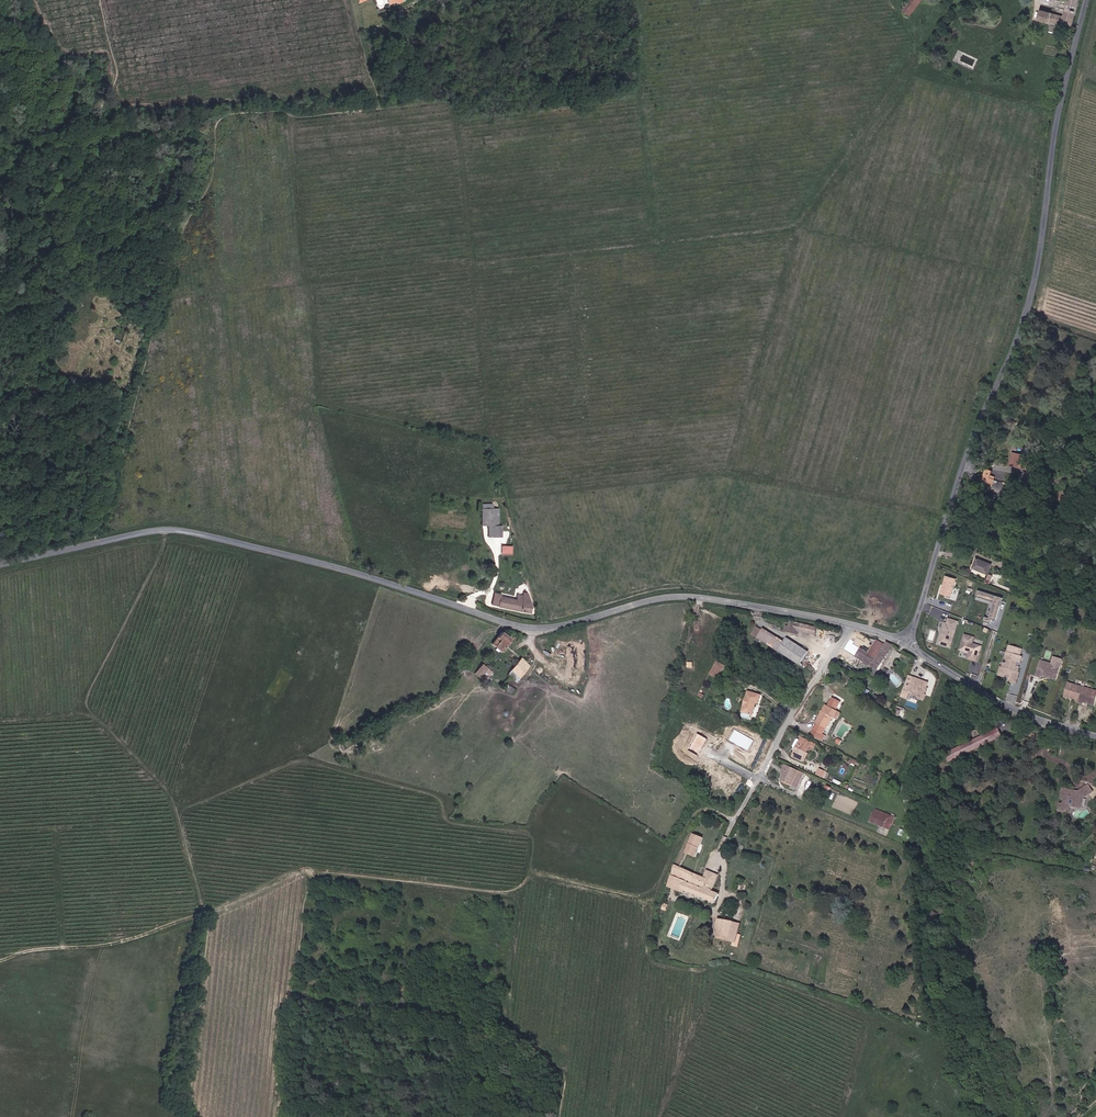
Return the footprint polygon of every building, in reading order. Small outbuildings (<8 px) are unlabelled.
[(913,12),(923,0),(912,0),(907,6),(913,12)] [(1076,28),(1082,0),(1070,0),(1066,15),(1056,12),(1054,22),(1062,24),(1062,27),(1067,28),(1069,26),(1076,28)] [(1043,19),(1054,22),(1056,12),(1046,9),(1043,19)] [(1011,464),(1019,467),(1021,459),(1017,457),(1018,454),(1014,454),(1011,464)] [(494,503),(483,503),(483,525),(488,525),(488,537),(503,537),(503,524),(499,524),(499,507),(494,507),(494,503)] [(502,553),(513,554),(513,546),(502,545),(502,553)] [(976,569),(990,574),(994,563),(981,558),(976,569)] [(1022,567),(1011,563),(1009,567),(1021,572),(1022,567)] [(1007,574),(1018,579),(1021,572),(1009,567),(1007,574)] [(945,575),(940,593),(951,596),(951,598),(957,600),(961,589),(954,588),(956,578),(945,575)] [(457,588),(463,590),(466,582),(466,579),(461,578),(457,588)] [(470,592),(471,588),(472,583),(466,582),(463,590),(470,592)] [(514,597),(508,595),(509,591),(501,588),(499,596),(493,594),(491,602),(511,609),(514,597)] [(995,619),(1001,596),(977,590),(976,596),(993,600),(988,617),(984,616),(983,620),(989,622),(990,618),(995,619)] [(511,609),(519,611),(523,595),(509,591),(508,595),(514,597),(511,609)] [(530,610),(527,609),(529,600),(527,600),(528,597),(523,595),(519,611),(524,612),(529,614),(530,610)] [(995,619),(1001,621),(1008,601),(1002,599),(995,619)] [(952,648),(960,621),(946,617),(938,644),(952,648)] [(819,634),(821,627),(796,622),(795,626),(791,626),(790,633),(805,635),(805,631),(819,634)] [(474,632),(479,635),(484,627),(478,624),(474,632)] [(759,637),(764,629),(759,626),(754,633),(759,637)] [(763,639),(767,632),(764,629),(759,637),(763,639)] [(491,644),(499,650),(510,637),(502,630),(491,644)] [(790,638),(786,644),(767,632),(763,639),(802,666),(811,652),(790,638)] [(846,651),(875,666),(887,645),(867,638),(868,636),(865,636),(858,632),(846,651)] [(974,643),(975,636),(964,634),(960,651),(968,652),(966,659),(978,662),(982,645),(974,643)] [(875,666),(883,670),(897,646),(889,642),(887,645),(875,666)] [(1019,648),(1013,646),(1011,653),(1018,655),(1019,648)] [(458,655),(463,657),(466,652),(461,649),(458,655)] [(1018,655),(1011,653),(1009,659),(1013,659),(1011,665),(1010,669),(1006,668),(1005,668),(1003,675),(1009,677),(1010,676),(1010,674),(1015,676),(1015,677),(1013,682),(1020,684),(1023,673),(1022,673),(1023,668),(1019,667),(1020,662),(1024,663),(1025,657),(1018,655)] [(509,671),(519,678),(529,666),(518,658),(509,671)] [(718,662),(713,672),(722,677),(727,667),(718,662)] [(1045,670),(1041,668),(1039,676),(1043,678),(1044,677),(1060,682),(1064,667),(1048,662),(1045,670)] [(482,671),(486,667),(480,663),(477,668),(482,671)] [(478,676),(482,671),(477,668),(473,672),(478,676)] [(911,692),(925,697),(925,696),(928,697),(930,692),(927,691),(928,688),(930,689),(932,683),(917,677),(911,692)] [(1067,696),(1074,698),(1077,685),(1070,683),(1067,696)] [(1095,703),(1095,701),(1095,689),(1077,685),(1074,698),(1078,699),(1077,702),(1085,704),(1086,701),(1095,703)] [(765,696),(752,691),(744,713),(753,716),(758,704),(762,705),(765,696)] [(830,705),(818,728),(828,733),(836,717),(840,710),(830,705)] [(999,735),(994,726),(988,729),(992,738),(999,735)] [(828,733),(818,728),(815,733),(825,738),(828,733)] [(811,755),(814,747),(817,748),(818,744),(813,742),(813,743),(807,740),(806,742),(803,741),(801,740),(799,740),(796,747),(796,748),(799,750),(811,755)] [(956,757),(952,748),(945,752),(949,760),(956,757)] [(807,762),(811,755),(799,750),(795,757),(807,762)] [(807,773),(791,766),(786,774),(783,781),(794,786),(795,784),(800,787),(807,773)] [(1090,784),(1086,787),(1091,793),(1095,791),(1090,784)] [(1091,793),(1086,787),(1080,792),(1079,795),(1076,794),(1076,793),(1063,792),(1062,801),(1066,802),(1066,806),(1062,806),(1061,808),(1063,810),(1063,813),(1070,814),(1071,806),(1084,808),(1085,798),(1091,793)] [(889,819),(870,812),(867,821),(886,829),(889,819)] [(914,828),(899,823),(895,832),(910,838),(912,832),(914,828)] [(705,838),(696,835),(687,854),(697,858),(705,838)] [(711,892),(701,889),(705,877),(675,866),(668,887),(690,895),(691,893),(716,903),(719,895),(714,893),(711,892)] [(705,877),(701,889),(711,892),(714,893),(720,876),(707,872),(705,877)] [(719,936),(733,940),(737,924),(723,921),(719,936)] [(739,941),(741,935),(743,925),(737,924),(733,940),(739,941)]
